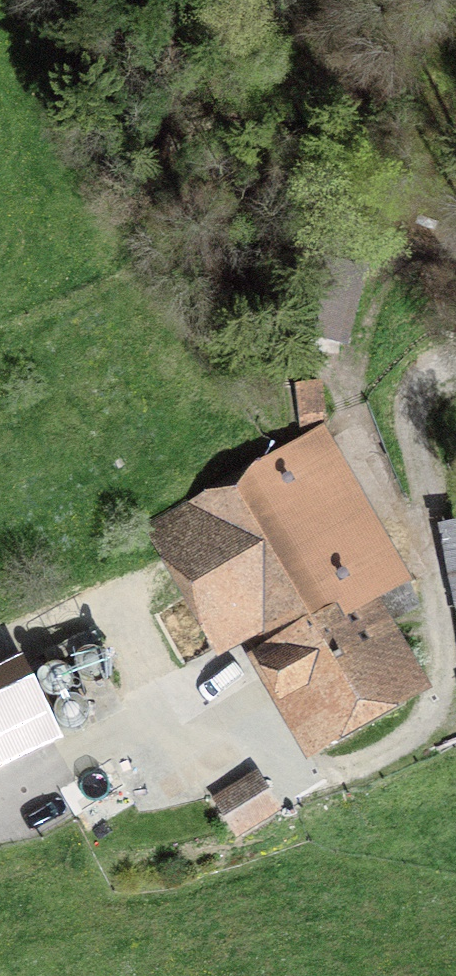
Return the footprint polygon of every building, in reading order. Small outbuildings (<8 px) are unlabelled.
[(286,325),(346,344),(364,285),(304,266),(286,325)] [(383,586),(305,449),(157,533),(221,645),(258,624),(295,689),(278,698),(301,738),(394,686),(349,605),(369,594),(384,621),(414,605),(399,576),(383,586)] [(81,679),(93,682),(104,676),(108,665),(105,654),(95,647),(83,649),(75,658),(74,670),(81,679)] [(65,666),(54,664),(45,670),(41,680),(45,690),(54,695),(65,693),(71,685),(71,674),(65,666)] [(47,732),(16,668),(0,676),(0,755),(47,732)] [(79,702),(69,698),(59,701),(54,711),(55,721),(64,728),(74,728),(82,721),(84,711),(79,702)] [(254,779),(220,800),(239,829),(272,808),(254,779)]
